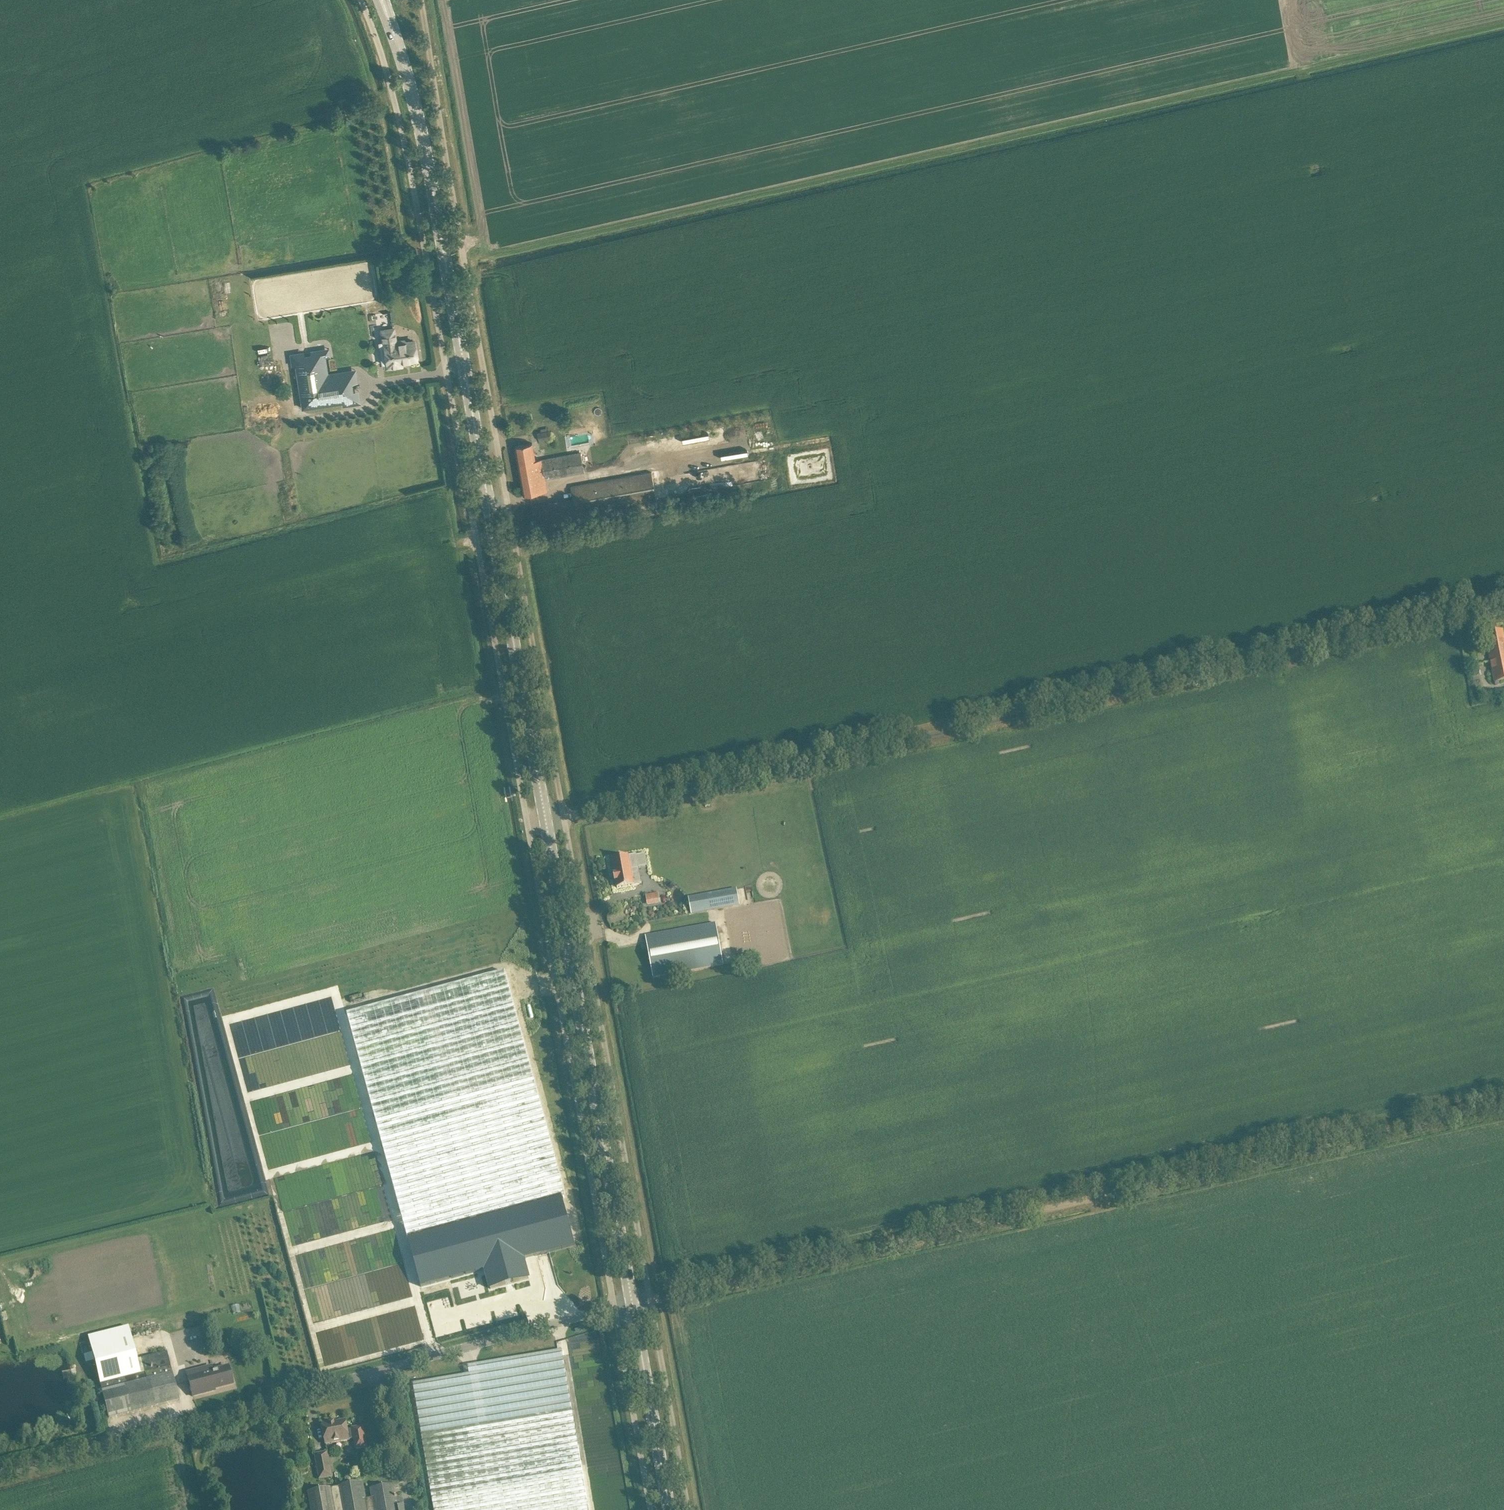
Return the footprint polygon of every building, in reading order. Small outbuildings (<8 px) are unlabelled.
[(341,112),(349,110),(345,97),(338,100),(341,112)] [(399,364),(399,361),(417,358),(414,340),(396,343),(394,328),(382,330),(384,342),(380,342),(383,363),(387,362),(388,366),(399,364)] [(320,353),(295,357),(302,407),(350,400),(346,374),(326,377),(324,376),(320,353)] [(551,437),(550,430),(539,432),(540,439),(551,437)] [(515,445),(519,464),(536,461),(535,460),(532,442),(515,445)] [(519,464),(524,494),(547,490),(545,480),(584,473),(581,452),(535,460),(536,461),(519,464)] [(652,471),(571,486),(574,498),(576,514),(657,499),(652,471)] [(1503,640),(1502,631),(1487,634),(1490,649),(1487,650),(1494,683),(1503,681),(1503,640)] [(628,856),(612,858),(615,874),(614,874),(615,881),(616,881),(617,888),(634,885),(642,883),(637,854),(628,856)] [(689,898),(692,915),(740,906),(736,889),(689,898)] [(647,895),(648,905),(660,903),(659,893),(647,895)] [(646,936),(653,978),(724,965),(716,923),(646,936)] [(505,972),(347,1014),(408,1239),(421,1287),(485,1270),(491,1289),(529,1279),(524,1259),(575,1245),(562,1198),(562,1195),(565,1195),(505,972)] [(137,1361),(128,1326),(88,1336),(109,1418),(179,1400),(167,1353),(137,1361)] [(432,1497),(434,1509),(589,1509),(563,1351),(470,1366),(468,1366),(470,1375),(413,1384),(422,1434),(432,1497)] [(213,1371),(212,1366),(187,1373),(190,1387),(193,1397),(215,1391),(214,1389),(232,1384),(228,1367),(213,1371)] [(348,1430),(346,1421),(336,1423),(336,1421),(322,1424),(326,1444),(354,1439),(356,1450),(367,1448),(363,1427),(348,1430)] [(320,1479),(333,1477),(328,1452),(315,1454),(320,1479)] [(362,1482),(308,1492),(311,1509),(404,1509),(404,1505),(402,1494),(397,1495),(395,1484),(371,1489),(373,1498),(365,1499),(362,1482)]
